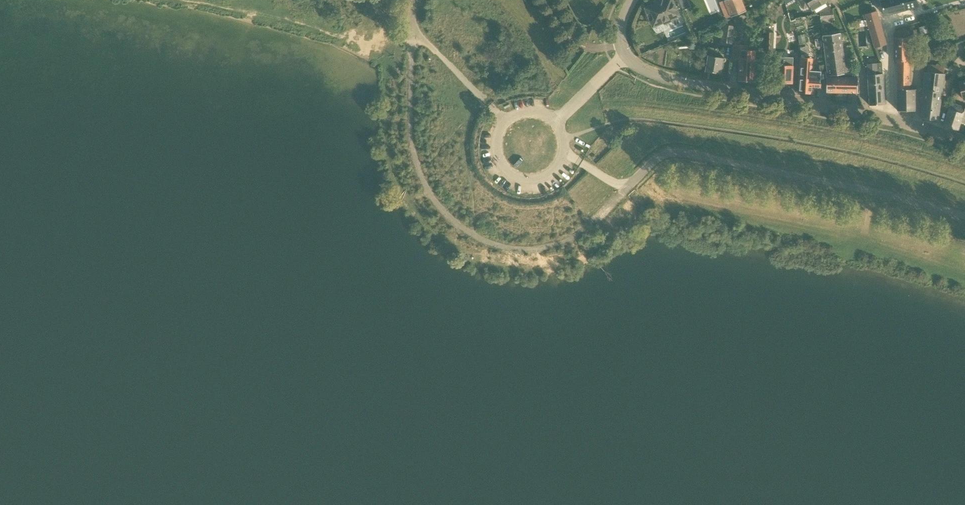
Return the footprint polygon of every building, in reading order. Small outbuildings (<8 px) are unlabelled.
[(664,23),(664,24),(673,21),(672,19),(679,16),(673,0),(665,0),(648,7),(650,12),(649,14),(649,16),(650,18),(651,20),(654,21),(655,23),(663,19),(664,23)] [(682,10),(690,6),(687,0),(678,0),(682,10)] [(724,0),(731,17),(746,11),(742,0),(726,0),(724,0)] [(804,9),(809,6),(812,11),(813,10),(827,2),(826,0),(798,0),(804,9)] [(881,1),(885,16),(900,11),(909,9),(918,7),(917,0),(885,0),(881,1)] [(820,12),(831,9),(827,2),(813,10),(815,13),(820,12)] [(821,19),(834,17),(833,8),(831,9),(820,12),(821,19)] [(870,31),(882,28),(877,11),(865,15),(870,31)] [(733,44),(736,26),(735,26),(735,24),(725,23),(724,24),(723,24),(721,42),(733,44)] [(774,32),(772,32),(772,25),(767,25),(765,53),(773,53),(774,32)] [(921,35),(929,32),(927,25),(919,28),(921,35)] [(882,28),(870,31),(875,48),(888,45),(882,28)] [(895,38),(895,61),(897,61),(909,61),(909,60),(909,43),(909,38),(908,30),(895,30),(895,38)] [(845,65),(844,59),(841,33),(823,35),(829,76),(846,74),(853,73),(852,64),(845,65)] [(822,41),(816,42),(818,58),(824,57),(822,41)] [(644,44),(639,47),(642,54),(648,52),(644,44)] [(740,59),(739,81),(754,82),(756,50),(745,50),(746,45),(734,45),(734,59),(740,59)] [(716,57),(717,48),(711,47),(706,71),(721,74),(723,58),(716,57)] [(794,57),(778,57),(776,83),(793,84),(794,57)] [(799,84),(799,86),(799,93),(812,94),(813,88),(821,88),(821,80),(822,79),(821,78),(821,76),(826,76),(827,76),(825,64),(820,65),(821,73),(819,73),(819,79),(810,78),(811,72),(812,59),(801,58),(799,84)] [(898,111),(916,111),(916,89),(911,90),(911,61),(909,61),(897,61),(898,111)] [(885,104),(883,67),(882,63),(877,64),(877,74),(868,75),(870,105),(885,104)] [(925,89),(922,119),(938,121),(943,74),(924,72),(925,89)] [(858,93),(858,77),(827,77),(827,92),(858,93)] [(964,124),(964,108),(951,103),(944,126),(958,131),(961,123),(964,124)]
